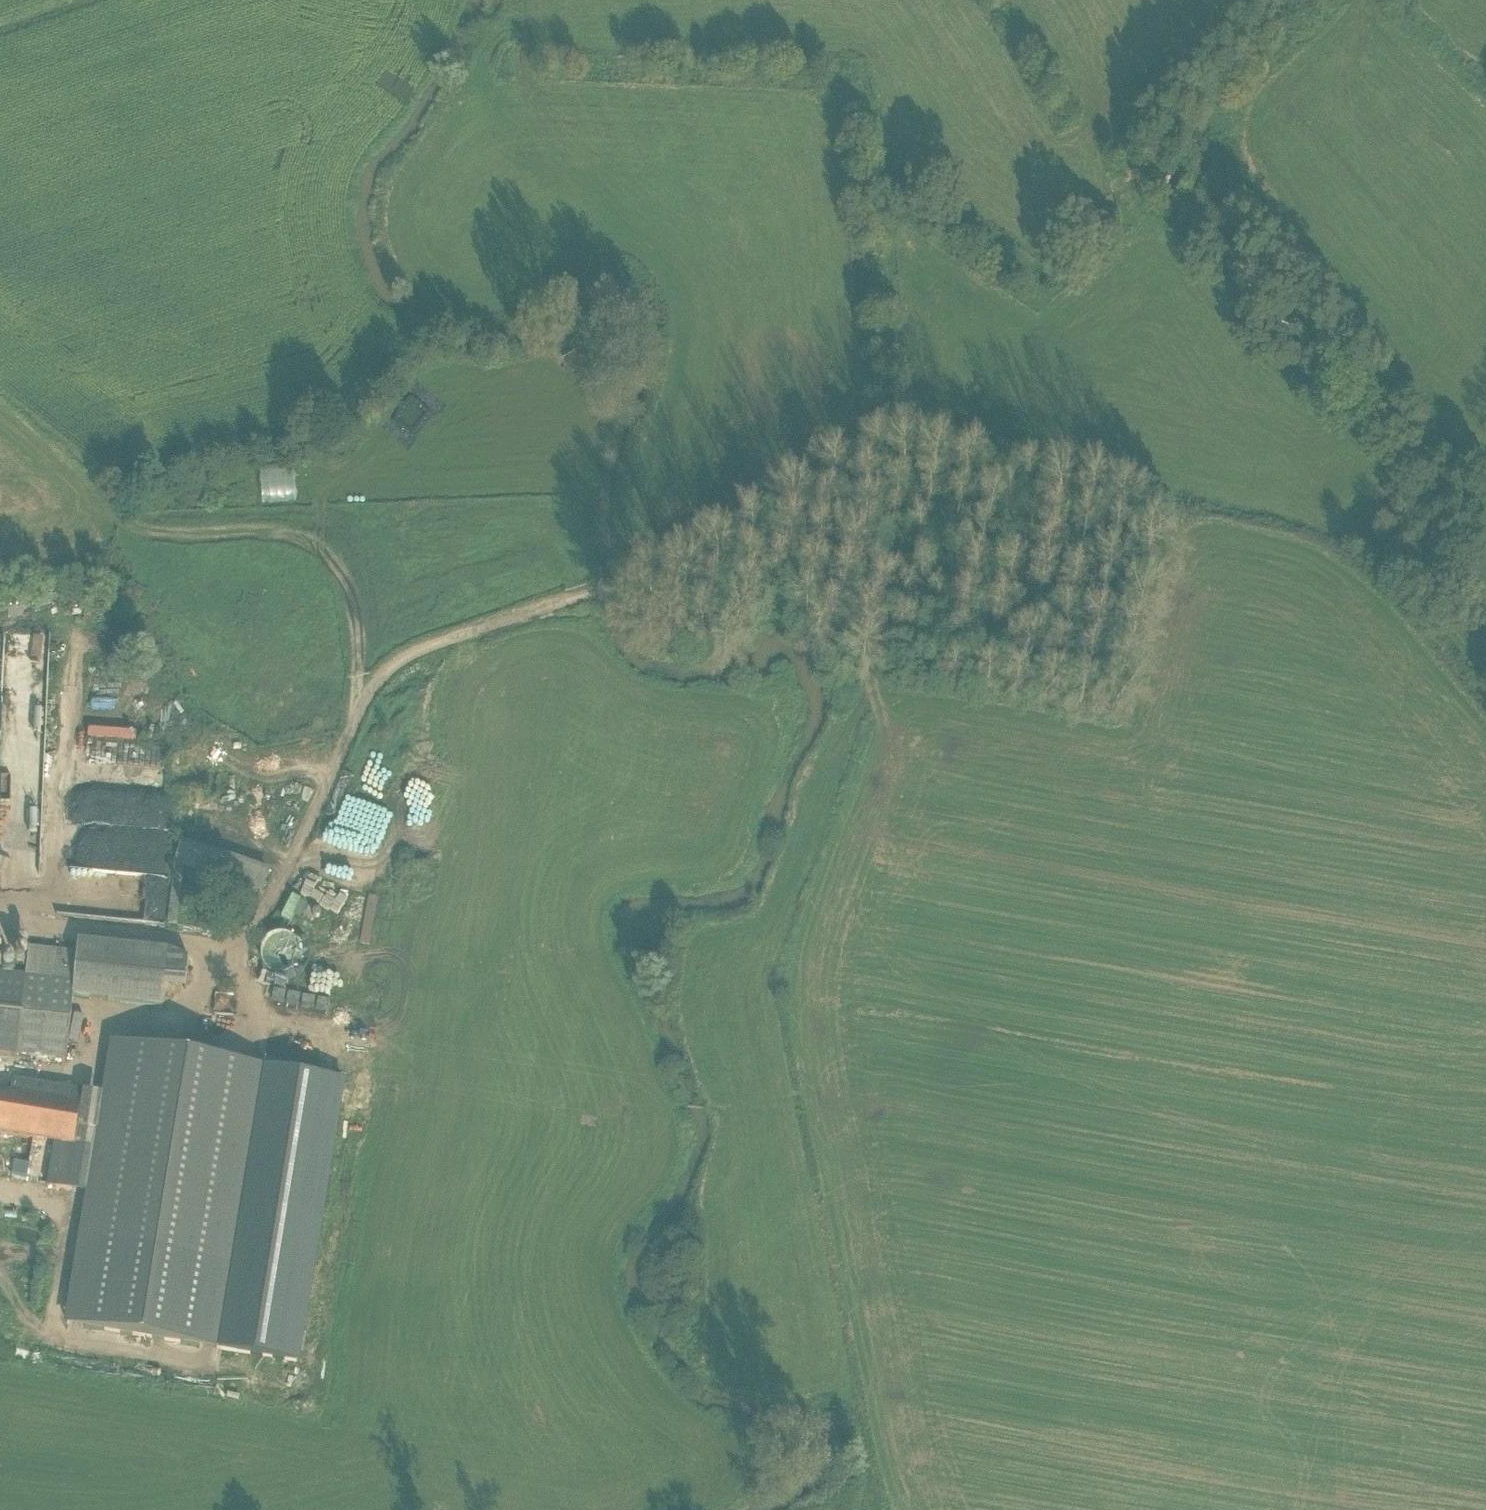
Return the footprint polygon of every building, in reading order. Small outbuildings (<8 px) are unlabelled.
[(40,690),(39,657),(29,657),(29,650),(0,650),(0,691),(40,690)] [(77,682),(80,712),(149,705),(146,676),(77,682)] [(139,767),(83,765),(80,820),(108,821),(109,794),(138,795),(139,767)] [(131,799),(135,812),(151,808),(147,795),(131,799)] [(154,878),(158,837),(101,832),(97,873),(154,878)] [(279,943),(275,927),(258,930),(261,947),(279,943)] [(0,948),(0,1050),(66,1057),(72,996),(163,1005),(169,947),(78,939),(76,955),(0,948)] [(266,1072),(111,1046),(65,1327),(219,1352),(266,1072)] [(74,1149),(82,1102),(0,1089),(0,1137),(74,1149)] [(1256,1283),(1259,1294),(1275,1290),(1272,1279),(1256,1283)]
